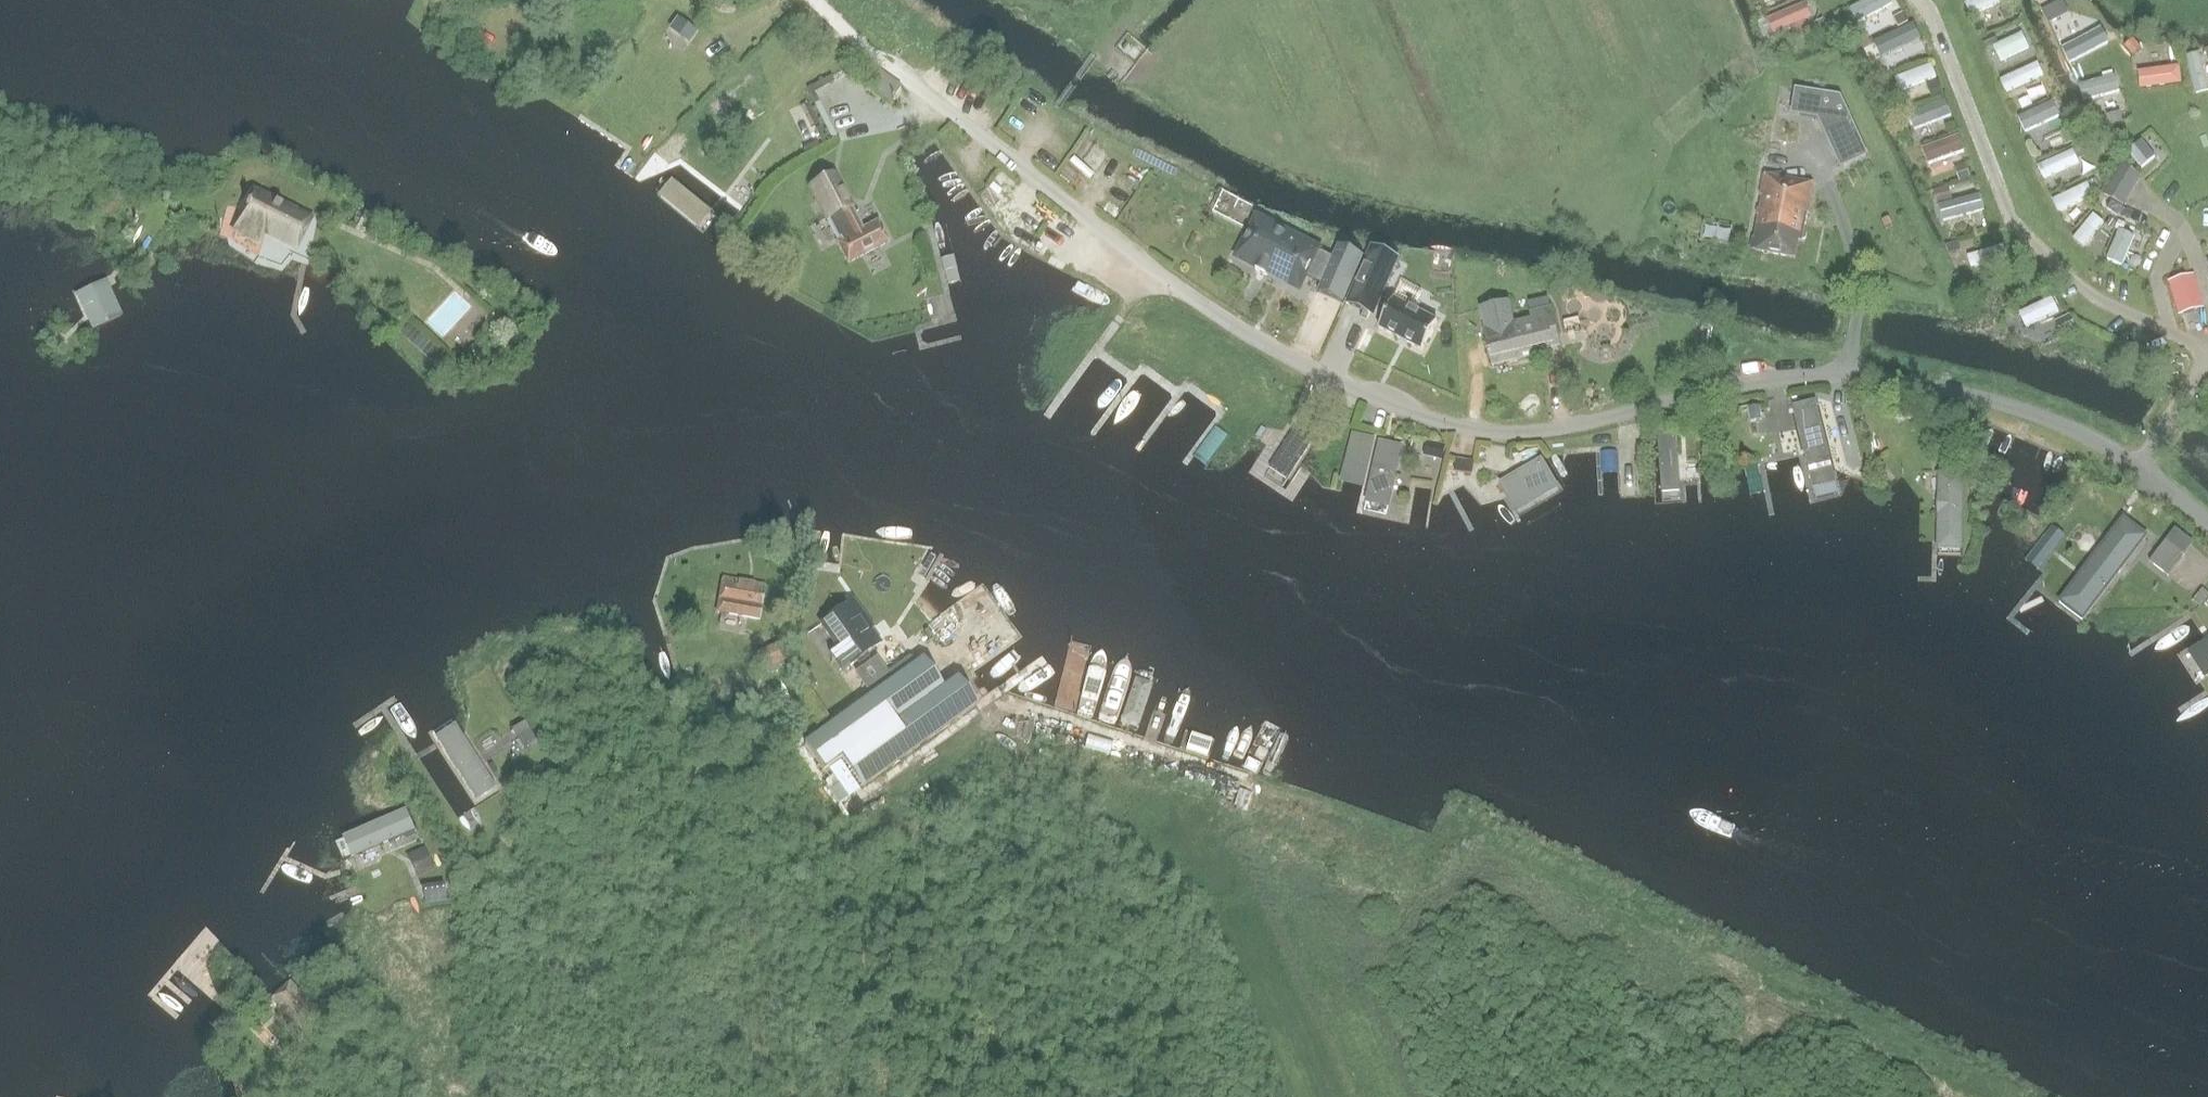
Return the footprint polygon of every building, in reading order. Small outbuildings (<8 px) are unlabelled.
[(2005,0),(1973,0),(1965,4),(1971,16),(2005,0)] [(1866,39),(1889,11),(1878,3),(1856,31),(1866,39)] [(1805,21),(1811,18),(1805,4),(1767,20),(1773,33),(1795,24),(1797,29),(1807,25),(1805,21)] [(2053,25),(2064,19),(2057,6),(2046,11),(2053,25)] [(1999,11),(2003,21),(2013,17),(2009,7),(1999,11)] [(1894,19),(1899,28),(1908,23),(1903,14),(1894,19)] [(696,31),(679,19),(672,28),(688,41),(696,31)] [(1823,19),(1815,23),(1819,33),(1827,30),(1823,19)] [(2071,64),(2107,45),(2100,31),(2063,50),(2071,64)] [(1986,49),(1998,43),(1994,34),(1981,40),(1986,49)] [(1998,61),(2029,46),(2024,34),(1992,49),(1998,61)] [(2133,39),(2125,47),(2134,56),(2142,49),(2133,39)] [(2207,85),(2207,81),(2200,53),(2187,57),(2196,88),(2207,85)] [(2006,93),(2044,75),(2038,63),(2000,80),(2006,93)] [(2139,90),(2182,84),(2179,66),(2137,71),(2139,90)] [(1893,98),(1933,80),(1927,67),(1888,85),(1893,98)] [(880,71),(870,86),(891,101),(901,87),(880,71)] [(827,78),(812,86),(815,93),(831,85),(827,78)] [(1944,96),(1939,82),(1927,86),(1932,100),(1944,96)] [(1817,119),(1825,134),(1853,121),(1841,95),(1808,90),(1803,116),(1817,119)] [(2029,97),(2019,102),(2023,110),(2032,105),(2029,97)] [(808,102),(800,106),(811,128),(819,124),(808,102)] [(2025,132),(2059,117),(2052,102),(2018,117),(2025,132)] [(1908,131),(1948,118),(1943,105),(1904,118),(1908,131)] [(2120,112),(2107,116),(2109,126),(2123,122),(2120,112)] [(2079,140),(2074,128),(2060,134),(2066,146),(2079,140)] [(2146,139),(2160,157),(2167,151),(2153,133),(2146,139)] [(1931,160),(1962,148),(1957,136),(1926,148),(1931,160)] [(2143,168),(2156,158),(2143,141),(2130,151),(2143,168)] [(2078,159),(2086,156),(2082,144),(2073,147),(2078,159)] [(1954,167),(1960,183),(1971,179),(1966,164),(1954,167)] [(2103,194),(2123,206),(2141,175),(2121,164),(2103,194)] [(889,242),(878,221),(863,229),(835,175),(810,188),(826,218),(829,217),(830,219),(829,220),(838,239),(840,238),(841,240),(837,242),(848,263),(889,242)] [(1812,185),(1764,176),(1750,250),(1793,259),(1797,242),(1801,243),(1812,185)] [(2089,186),(2094,192),(2094,194),(2101,189),(2097,182),(2096,181),(2089,186)] [(1937,205),(1953,201),(1949,187),(1933,191),(1937,205)] [(294,248),(308,219),(253,192),(234,230),(255,241),(260,231),(294,248)] [(1246,223),(1252,203),(1225,195),(1218,214),(1246,223)] [(1949,217),(1983,208),(1979,195),(1945,204),(1949,217)] [(1889,218),(1882,221),(1886,229),(1893,226),(1889,218)] [(1258,219),(1239,256),(1258,266),(1256,270),(1267,275),(1269,271),(1299,287),(1305,275),(1322,284),(1318,292),(1343,303),(1364,257),(1339,245),(1333,258),(1258,219)] [(2112,230),(2117,223),(2111,219),(2106,225),(2112,230)] [(2088,254),(2102,225),(2092,221),(2079,249),(2088,254)] [(2119,221),(2116,228),(2124,232),(2127,225),(2119,221)] [(2121,268),(2132,236),(2119,231),(2108,263),(2121,268)] [(1958,242),(1945,246),(1948,255),(1961,251),(1958,242)] [(1971,269),(2008,257),(2004,245),(1967,256),(1971,269)] [(1375,248),(1349,303),(1375,315),(1400,259),(1375,248)] [(2192,273),(2169,280),(2179,314),(2202,307),(2192,273)] [(123,316),(121,312),(108,282),(104,284),(97,287),(79,296),(94,327),(95,329),(97,328),(111,321),(116,319),(119,318),(121,317),(123,316)] [(1421,349),(1436,320),(1392,297),(1377,326),(1421,349)] [(1543,336),(1556,334),(1550,308),(1531,312),(1533,320),(1513,324),(1509,304),(1483,309),(1487,329),(1485,330),(1486,335),(1486,336),(1489,350),(1488,351),(1489,356),(1491,356),(1492,362),(1546,350),(1543,336)] [(2055,322),(2061,335),(2076,328),(2070,315),(2055,322)] [(1563,320),(1566,334),(1582,330),(1579,317),(1563,320)] [(403,331),(441,367),(453,354),(415,318),(403,331)] [(1817,399),(1792,405),(1817,501),(1841,495),(1817,399)] [(1760,405),(1748,407),(1750,422),(1762,420),(1760,405)] [(1927,411),(1912,413),(1915,426),(1930,424),(1927,411)] [(1314,436),(1297,425),(1266,476),(1283,487),(1314,436)] [(1266,431),(1262,428),(1256,437),(1261,440),(1266,431)] [(1660,436),(1663,502),(1682,501),(1678,435),(1660,436)] [(1403,441),(1382,437),(1368,500),(1389,505),(1403,441)] [(1424,452),(1443,457),(1446,446),(1427,442),(1424,452)] [(1542,456),(1499,482),(1519,513),(1561,487),(1542,456)] [(1457,460),(1455,472),(1471,475),(1473,462),(1457,460)] [(1964,553),(1965,473),(1940,472),(1938,553),(1964,553)] [(2125,513),(2059,599),(2085,619),(2151,533),(2125,513)] [(2158,551),(2149,562),(2168,577),(2194,543),(2175,529),(2174,530),(2158,551)] [(760,621),(765,588),(722,581),(717,614),(760,621)] [(850,665),(879,644),(869,630),(872,629),(853,603),(821,626),(850,665)] [(2178,644),(2202,682),(2207,679),(2207,625),(2178,644)] [(771,673),(780,669),(778,665),(786,661),(777,643),(756,654),(764,671),(769,669),(771,673)] [(894,680),(920,661),(908,656),(888,671),(894,680)] [(942,691),(921,662),(804,746),(823,773),(841,760),(862,789),(975,707),(956,681),(942,691)] [(803,673),(810,685),(816,681),(809,670),(803,673)] [(453,717),(428,734),(475,805),(500,789),(453,717)] [(527,751),(538,744),(523,721),(512,728),(527,751)] [(406,808),(342,835),(352,858),(415,831),(406,808)] [(417,878),(437,870),(428,847),(408,855),(417,878)] [(423,885),(425,904),(447,901),(444,883),(423,885)] [(277,1006),(306,1029),(314,1019),(285,996),(277,1006)]
